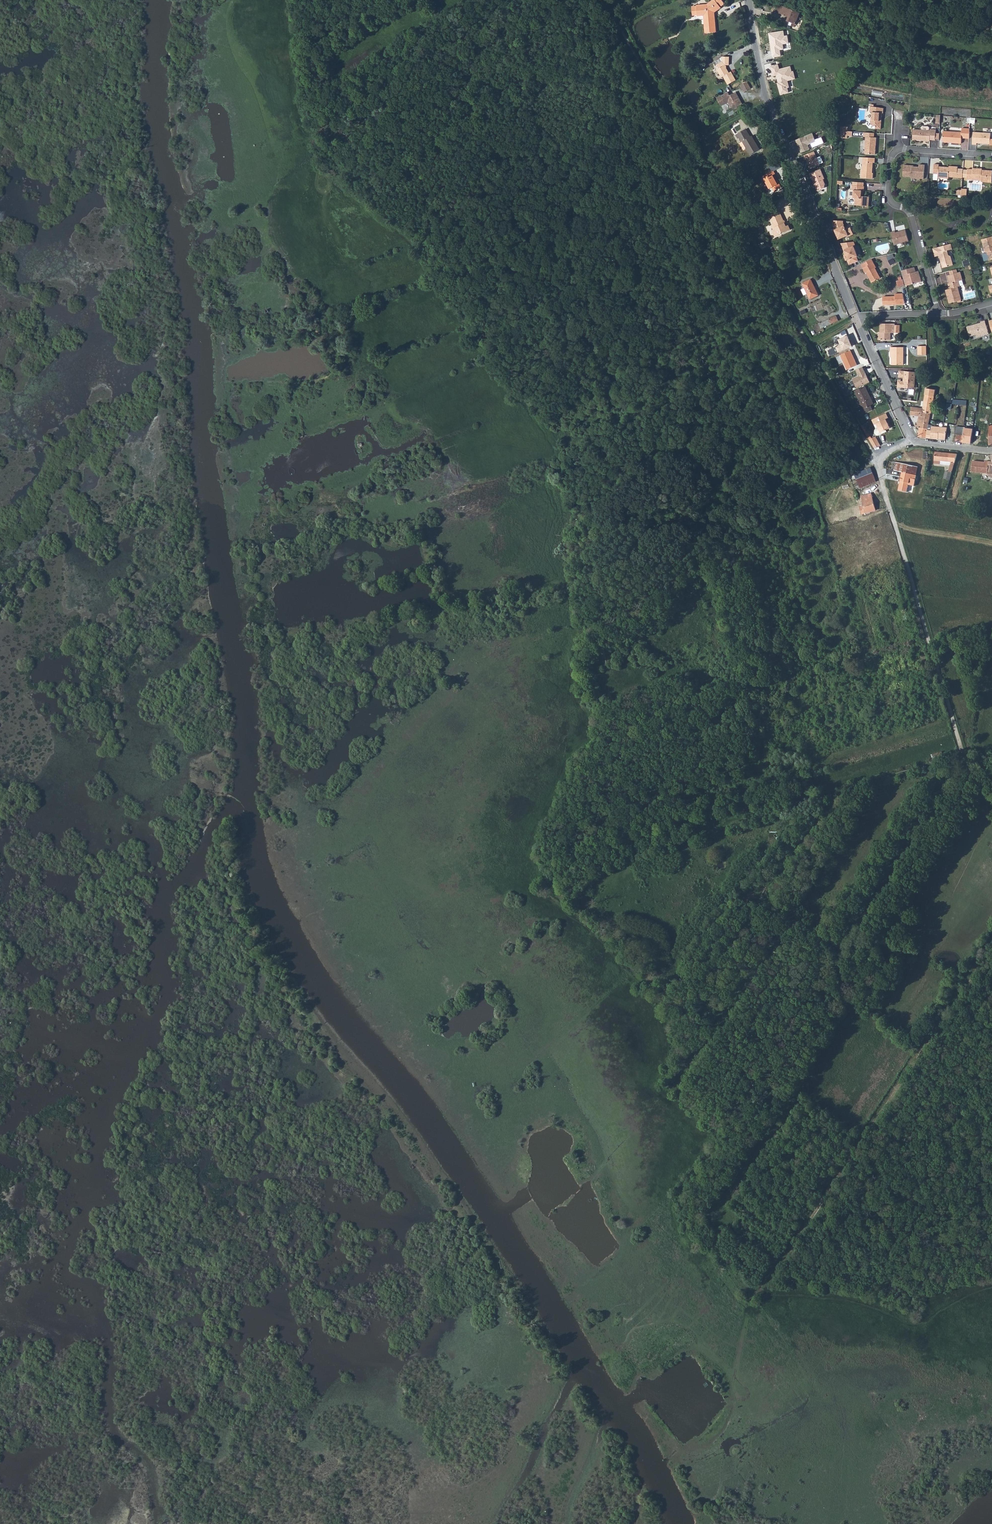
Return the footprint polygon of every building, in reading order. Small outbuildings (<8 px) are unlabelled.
[(697,6),(698,15),(698,16),(704,15),(706,33),(716,32),(715,17),(713,17),(713,13),(714,12),(721,7),(725,4),(722,0),(713,0),(707,4),(697,5),(697,6)] [(799,13),(781,6),(778,13),(784,16),(784,15),(788,16),(787,17),(786,21),(789,22),(786,28),(789,29),(790,26),(793,28),(799,13)] [(718,69),(717,70),(718,72),(726,67),(725,66),(728,66),(729,65),(729,57),(722,58),(722,62),(716,66),(718,69)] [(714,62),(716,66),(722,62),(722,58),(719,59),(714,62)] [(699,64),(692,68),(696,74),(703,70),(699,64)] [(726,67),(718,72),(721,78),(723,77),(728,86),(736,81),(731,72),(729,74),(726,69),(726,68),(726,67)] [(750,88),(746,81),(740,85),(743,91),(750,88)] [(729,95),(727,91),(716,97),(721,105),(728,102),(731,107),(733,108),(742,103),(735,92),(729,95)] [(873,105),(870,105),(869,113),(871,113),(871,121),(870,121),(870,124),(872,127),(875,127),(875,130),(880,130),(881,122),(880,121),(880,118),(881,118),(881,114),(882,114),(883,109),(873,107),(873,105)] [(745,129),(739,133),(740,135),(740,136),(740,137),(739,138),(741,142),(742,141),(750,155),(759,149),(751,136),(750,137),(745,129)] [(939,139),(939,133),(936,133),(936,129),(930,129),(930,130),(913,129),(912,140),(930,141),(930,140),(935,140),(935,139),(939,139)] [(961,133),(942,132),(942,141),(944,143),(961,144),(961,139),(968,139),(969,129),(961,129),(961,133)] [(976,146),(976,144),(979,144),(980,144),(983,144),(984,144),(989,145),(989,146),(991,146),(991,140),(990,140),(990,134),(973,133),(972,145),(976,146)] [(813,134),(796,141),(798,146),(799,146),(801,152),(810,149),(808,145),(816,142),(813,134)] [(876,138),(866,138),(864,155),(875,155),(875,150),(875,146),(876,146),(876,138)] [(815,151),(804,156),(810,169),(821,165),(815,151)] [(874,164),(875,159),(863,158),(862,170),(861,170),(861,178),(872,179),(873,174),(872,174),(871,174),(871,170),(872,169),(873,164),(874,164)] [(923,179),(924,165),(919,165),(918,167),(912,167),(912,166),(903,165),(903,177),(911,177),(911,178),(923,179)] [(938,165),(933,165),(933,175),(937,175),(937,179),(948,179),(948,178),(962,179),(963,170),(957,169),(957,168),(949,167),(948,168),(945,168),(944,169),(942,169),(942,168),(938,167),(938,165)] [(972,170),(967,170),(966,180),(971,181),(972,179),(979,180),(980,181),(982,183),(991,183),(991,171),(981,171),(979,170),(978,169),(972,169),(972,170)] [(821,170),(810,174),(811,178),(812,178),(817,191),(826,188),(823,179),(825,179),(821,170)] [(765,178),(764,179),(770,189),(772,188),(774,191),(781,187),(777,181),(776,181),(773,175),(774,175),(775,174),(773,171),(764,175),(765,178)] [(852,186),(851,186),(851,191),(854,191),(853,199),(855,199),(854,206),(868,207),(868,197),(862,197),(861,197),(861,191),(863,191),(864,192),(864,187),(863,187),(864,183),(852,182),(852,186)] [(769,216),(774,226),(776,231),(774,232),(773,232),(775,236),(790,230),(788,225),(786,226),(779,211),(769,216)] [(843,221),(833,221),(833,225),(835,230),(835,232),(834,232),(837,240),(848,236),(848,237),(853,235),(850,227),(845,229),(843,223),(843,221)] [(895,232),(890,233),(894,246),(908,242),(905,230),(900,232),(900,233),(899,233),(897,233),(895,233),(895,232)] [(981,240),(984,251),(986,252),(986,253),(981,254),(983,262),(988,260),(988,261),(991,260),(991,238),(991,237),(981,240)] [(853,242),(841,244),(843,249),(845,250),(844,253),(845,255),(844,256),(846,261),(847,261),(849,264),(850,264),(857,262),(858,261),(856,257),(857,257),(854,247),(855,246),(853,242)] [(950,244),(933,249),(935,257),(939,256),(942,268),(953,265),(950,257),(948,255),(947,251),(950,250),(952,250),(950,244)] [(887,256),(891,264),(898,261),(895,253),(887,256)] [(871,259),(862,265),(863,268),(863,269),(866,273),(867,273),(868,272),(870,276),(869,276),(872,283),(880,278),(875,268),(876,268),(871,259)] [(914,267),(901,271),(905,286),(921,282),(918,271),(915,272),(914,267)] [(947,295),(949,304),(961,300),(957,287),(960,287),(958,282),(962,280),(960,272),(957,273),(950,275),(946,276),(949,284),(950,289),(948,290),(947,290),(948,295),(947,295)] [(818,295),(811,280),(803,284),(810,299),(818,295)] [(883,297),(883,305),(904,304),(905,303),(904,295),(896,296),(896,297),(883,297)] [(836,316),(829,319),(831,324),(838,321),(836,316)] [(831,324),(829,319),(819,324),(821,329),(831,324)] [(988,334),(984,321),(980,322),(981,323),(981,324),(977,325),(977,324),(966,327),(969,337),(976,335),(976,337),(988,334)] [(880,324),(880,333),(880,340),(890,340),(890,333),(894,333),(894,326),(894,324),(880,324)] [(847,336),(839,340),(841,345),(836,347),(838,353),(855,345),(853,340),(850,342),(847,336)] [(926,346),(918,346),(918,355),(926,355),(926,346)] [(890,348),(890,352),(892,352),(891,357),(891,365),(903,365),(903,348),(890,348)] [(850,351),(840,355),(847,370),(857,366),(850,351)] [(863,367),(856,370),(858,376),(852,379),(857,389),(870,383),(863,367)] [(899,387),(914,387),(915,372),(899,372),(899,377),(904,377),(904,382),(899,382),(899,387)] [(846,383),(840,386),(845,397),(852,394),(850,390),(849,391),(846,383)] [(857,412),(859,417),(872,410),(870,406),(873,404),(865,386),(855,391),(863,408),(860,410),(861,410),(857,412)] [(922,409),(922,412),(930,414),(933,396),(934,397),(935,390),(926,388),(924,395),(925,395),(922,409)] [(911,407),(910,415),(919,416),(921,417),(919,428),(927,429),(928,425),(929,420),(930,414),(922,412),(922,409),(911,407)] [(885,414),(871,421),(874,426),(876,425),(880,433),(881,434),(885,432),(885,431),(889,429),(886,420),(888,419),(885,414)] [(926,438),(930,439),(938,440),(940,427),(932,427),(932,425),(928,425),(927,429),(926,438)] [(957,434),(955,441),(962,442),(965,427),(956,426),(955,434),(957,434)] [(940,427),(938,440),(945,440),(947,428),(940,427)] [(965,427),(962,442),(971,443),(973,432),(973,429),(965,427)] [(919,428),(917,437),(926,438),(927,429),(919,428)] [(875,437),(869,440),(874,448),(880,446),(875,437)] [(934,464),(940,464),(940,461),(951,462),(950,466),(948,472),(945,471),(943,479),(949,481),(957,455),(954,454),(935,453),(934,464)] [(991,455),(991,462),(991,463),(989,463),(989,462),(985,461),(985,462),(973,461),(971,472),(987,473),(987,474),(990,477),(991,477),(991,455)] [(893,462),(890,474),(901,477),(900,481),(909,483),(908,485),(914,487),(915,480),(917,467),(893,462)] [(871,468),(854,475),(860,488),(876,482),(871,468)] [(865,508),(861,509),(862,514),(876,510),(871,493),(862,496),(864,505),(865,508)]
